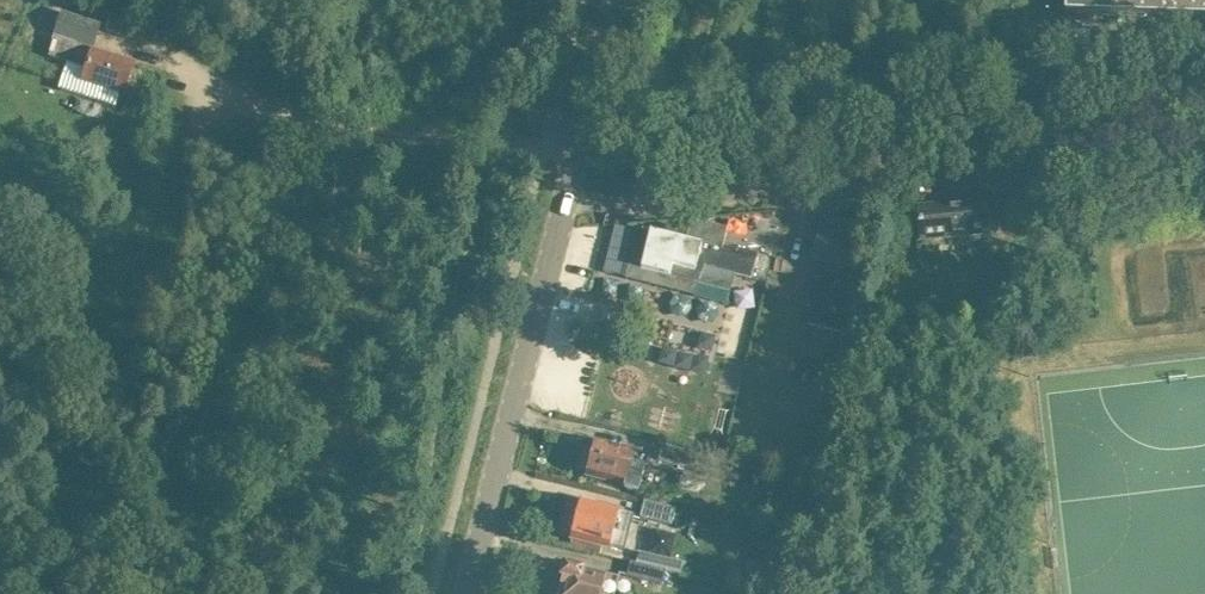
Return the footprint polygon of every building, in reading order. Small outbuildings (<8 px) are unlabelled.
[(1064,16),(1204,20),(1204,0),(1064,0),(1064,16)] [(124,94),(133,66),(78,48),(74,62),(87,66),(83,81),(124,94)] [(916,207),(919,241),(990,234),(986,200),(916,207)] [(650,233),(641,270),(698,285),(702,268),(723,273),(724,266),(752,273),(757,255),(759,247),(726,239),(729,229),(692,220),(687,242),(650,233)] [(624,489),(637,492),(646,457),(596,444),(591,459),(588,460),(586,467),(588,470),(587,475),(625,485),(624,489)] [(667,449),(664,462),(720,477),(724,463),(667,449)] [(676,508),(681,490),(650,482),(645,500),(676,508)] [(675,509),(645,502),(641,515),(672,522),(675,509)] [(622,551),(631,517),(580,503),(575,520),(572,521),(570,528),(573,531),(571,536),(622,551)] [(631,557),(663,567),(672,541),(640,531),(631,557)] [(659,585),(662,572),(662,570),(627,562),(623,576),(659,585)] [(560,586),(559,588),(558,590),(557,592),(556,593),(611,593),(615,578),(564,565),(560,578),(562,579),(560,586)]
